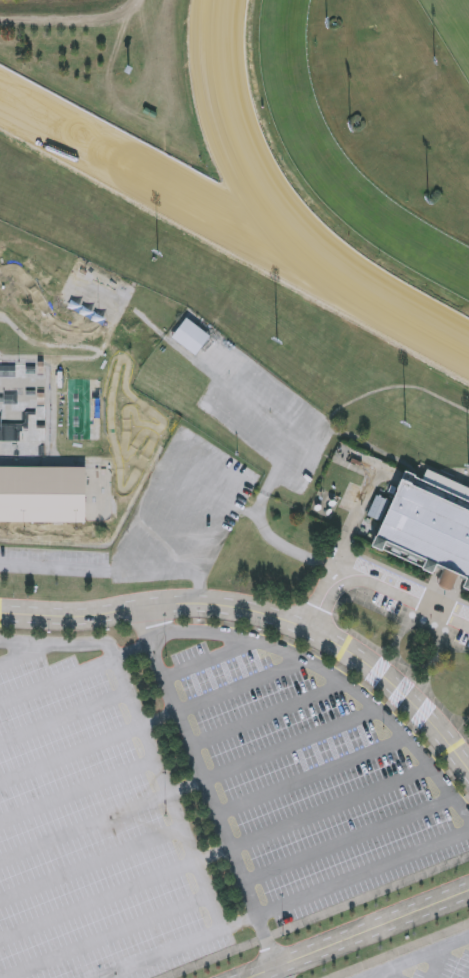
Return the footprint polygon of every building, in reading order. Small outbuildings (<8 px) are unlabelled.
[(174,338),(198,357),(213,338),(190,319),(174,338)] [(46,365),(0,364),(0,382),(45,382),(46,365)] [(0,467),(0,528),(66,529),(66,468),(0,467)] [(427,469),(468,488),(468,592),(368,545),(401,471),(422,480),(427,469)]
